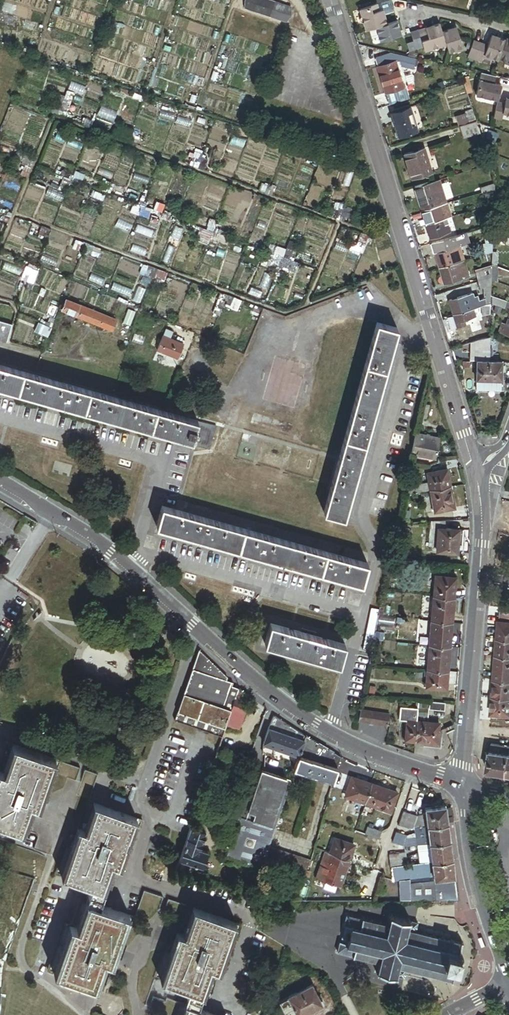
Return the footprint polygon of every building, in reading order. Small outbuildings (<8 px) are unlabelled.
[(266,0),(244,0),(241,9),(283,22),(288,7),(266,0)] [(388,1),(376,4),(379,12),(382,11),(390,8),(388,1)] [(359,10),(361,17),(379,12),(376,4),(359,10)] [(361,17),(366,31),(369,30),(375,28),(386,25),(383,16),(380,17),(379,12),(361,17)] [(400,36),(396,22),(386,25),(375,28),(378,38),(379,42),(400,36)] [(442,32),(439,25),(428,28),(429,31),(425,33),(431,50),(446,45),(442,32)] [(378,38),(375,28),(369,30),(372,40),(378,38)] [(446,45),(448,53),(462,48),(456,30),(452,32),(451,29),(442,32),(446,45)] [(417,31),(410,34),(413,43),(407,45),(409,54),(408,57),(415,58),(416,51),(422,49),(418,35),(417,31)] [(431,50),(425,33),(418,35),(422,49),(423,52),(431,50)] [(491,59),(497,62),(498,60),(505,41),(492,36),(490,39),(488,46),(484,57),(491,59)] [(505,39),(505,41),(498,60),(508,64),(508,40),(505,39)] [(467,58),(474,61),(480,43),(473,41),(472,45),(469,51),(467,58)] [(480,43),(474,61),(481,63),(484,57),(488,46),(480,43)] [(395,61),(393,54),(389,53),(374,58),(377,67),(395,61)] [(417,60),(393,54),(395,61),(399,60),(401,66),(414,70),(417,60)] [(484,57),(481,63),(488,66),(491,59),(484,57)] [(403,88),(395,61),(377,67),(385,93),(403,88)] [(497,78),(482,74),(476,94),(498,100),(502,88),(496,86),(496,84),(495,84),(497,78)] [(468,77),(462,79),(467,95),(473,93),(468,77)] [(504,104),(498,103),(494,118),(501,119),(502,114),(508,115),(508,102),(505,101),(504,104)] [(409,107),(391,113),(397,132),(398,137),(416,132),(409,107)] [(474,120),(471,108),(466,110),(469,118),(470,123),(475,121),(474,120)] [(478,132),(475,121),(470,123),(464,125),(462,125),(465,136),(478,132)] [(404,155),(411,180),(431,174),(428,163),(424,165),(422,158),(426,157),(424,149),(404,155)] [(436,187),(434,183),(414,189),(417,198),(437,192),(436,187)] [(442,185),(436,187),(437,192),(440,200),(440,202),(447,200),(442,185)] [(493,185),(479,189),(481,195),(485,193),(493,191),(493,185)] [(493,191),(485,193),(487,199),(493,198),(493,191)] [(440,200),(437,192),(417,198),(421,212),(437,207),(435,202),(440,200)] [(442,206),(437,207),(441,220),(446,219),(450,217),(446,204),(442,206)] [(441,220),(437,207),(421,212),(423,219),(425,225),(441,220)] [(462,220),(460,214),(450,217),(452,223),(462,220)] [(492,225),(493,214),(482,218),(485,228),(492,225)] [(441,220),(425,225),(430,240),(450,234),(447,225),(443,227),(441,220)] [(492,252),(492,225),(485,228),(482,229),(485,243),(482,243),(483,254),(492,252)] [(493,233),(505,237),(508,230),(493,226),(493,233)] [(468,236),(482,232),(481,229),(451,238),(454,248),(457,257),(452,258),(454,264),(465,261),(460,246),(470,243),(468,236)] [(503,244),(505,237),(493,233),(493,240),(503,244)] [(454,248),(451,238),(430,244),(433,254),(454,248)] [(454,248),(433,254),(438,269),(454,264),(452,258),(457,257),(454,248)] [(456,270),(454,264),(438,269),(440,276),(442,283),(443,285),(463,278),(460,269),(456,270)] [(491,279),(491,269),(478,273),(480,282),(491,279)] [(491,279),(480,282),(479,282),(481,289),(485,288),(485,301),(484,307),(490,306),(490,296),(491,281),(491,279)] [(471,295),(464,298),(467,306),(474,304),(472,299),(471,295)] [(506,301),(490,296),(490,306),(503,310),(506,301)] [(448,302),(453,317),(469,312),(467,306),(464,298),(448,302)] [(66,301),(62,312),(111,331),(115,320),(66,301)] [(484,307),(485,301),(478,303),(474,304),(467,306),(469,312),(473,311),(481,308),(484,307)] [(490,306),(484,307),(481,308),(485,318),(489,317),(490,306)] [(469,312),(453,317),(454,322),(455,325),(464,322),(476,319),(473,311),(469,312)] [(147,317),(141,315),(136,329),(141,331),(147,317)] [(503,336),(508,338),(508,321),(506,328),(501,326),(499,334),(503,336)] [(0,322),(0,341),(6,342),(11,325),(0,322)] [(376,323),(323,514),(344,520),(349,503),(358,471),(367,437),(377,399),(390,351),(396,329),(376,323)] [(184,354),(187,348),(169,340),(172,333),(166,331),(163,338),(157,352),(176,359),(179,352),(184,354)] [(490,349),(490,339),(489,339),(477,343),(477,362),(490,362),(490,356),(490,349)] [(477,362),(476,362),(476,381),(500,381),(500,372),(500,366),(500,362),(490,362),(477,362)] [(198,423),(0,367),(0,389),(32,398),(67,408),(100,417),(132,426),(172,437),(192,443),(198,423)] [(422,372),(417,370),(414,380),(419,382),(422,372)] [(500,381),(476,381),(475,391),(499,392),(500,381)] [(420,400),(417,415),(425,417),(428,402),(420,400)] [(64,428),(66,421),(54,418),(52,424),(64,428)] [(215,428),(198,423),(192,443),(191,446),(209,451),(215,428)] [(414,430),(410,453),(433,457),(437,435),(414,430)] [(425,473),(427,481),(428,490),(448,486),(445,469),(425,473)] [(427,481),(403,486),(402,495),(428,490),(427,481)] [(448,486),(428,490),(433,511),(453,508),(448,486)] [(97,502),(94,511),(104,513),(107,504),(97,502)] [(380,503),(377,513),(382,515),(386,505),(380,503)] [(162,508),(157,528),(362,585),(367,565),(162,508)] [(447,520),(428,521),(431,528),(429,548),(437,548),(448,549),(447,553),(461,555),(463,531),(446,530),(447,520)] [(158,545),(160,539),(148,536),(146,542),(158,545)] [(436,577),(434,597),(454,598),(455,578),(436,577)] [(254,588),(256,584),(243,580),(242,585),(254,588)] [(253,593),(254,588),(242,585),(241,590),(253,593)] [(361,601),(363,595),(351,592),(349,598),(361,601)] [(454,598),(434,597),(432,622),(452,624),(454,598)] [(500,609),(498,640),(508,641),(508,610),(500,609)] [(379,613),(371,611),(363,652),(371,654),(379,613)] [(450,648),(452,624),(432,622),(430,646),(450,648)] [(270,626),(264,646),(339,667),(345,646),(270,626)] [(498,640),(497,657),(508,657),(508,641),(498,640)] [(448,672),(450,648),(430,646),(428,671),(448,672)] [(203,656),(200,654),(175,724),(221,740),(227,723),(239,690),(232,687),(233,684),(226,682),(227,679),(203,656)] [(497,657),(495,681),(508,682),(508,657),(497,657)] [(446,696),(448,672),(428,671),(426,695),(446,696)] [(495,681),(493,698),(508,700),(508,682),(495,681)] [(239,690),(227,723),(239,728),(247,707),(244,706),(244,705),(243,704),(246,696),(239,690)] [(493,698),(492,716),(508,717),(508,700),(493,698)] [(445,712),(445,705),(430,703),(430,705),(429,711),(445,712)] [(416,744),(419,705),(415,704),(414,711),(400,710),(399,724),(407,724),(405,743),(416,744)] [(419,704),(419,705),(416,744),(425,745),(425,747),(437,748),(441,745),(442,733),(439,733),(440,726),(428,724),(429,711),(430,705),(419,704)] [(360,710),(358,722),(387,728),(390,716),(360,710)] [(305,736),(273,716),(266,728),(268,728),(304,741),(305,736)] [(304,741),(268,728),(262,744),(280,750),(299,757),(304,741)] [(340,758),(333,754),(317,744),(305,736),(304,741),(299,757),(337,770),(340,758)] [(280,750),(262,744),(262,745),(262,754),(277,758),(278,756),(280,750)] [(491,753),(508,755),(508,746),(493,744),(491,753)] [(0,761),(0,774),(1,775),(11,748),(6,746),(0,761)] [(0,774),(0,829),(18,836),(28,810),(34,813),(48,776),(53,763),(11,748),(1,775),(0,774)] [(299,757),(280,750),(278,756),(297,762),(299,757)] [(487,768),(508,772),(508,764),(508,755),(491,753),(487,768)] [(337,770),(299,757),(297,762),(294,772),(332,785),(337,770)] [(77,773),(53,763),(48,776),(72,785),(77,773)] [(239,811),(224,857),(262,869),(265,861),(269,849),(291,779),(261,770),(253,795),(246,814),(239,811)] [(83,776),(74,799),(85,802),(93,780),(83,776)] [(365,804),(372,785),(352,778),(346,797),(365,804)] [(398,794),(372,785),(365,804),(392,813),(398,794)] [(253,795),(245,792),(239,811),(246,814),(253,795)] [(81,831),(63,879),(88,888),(99,892),(108,867),(114,869),(132,820),(91,804),(81,831)] [(449,824),(446,805),(427,807),(428,815),(429,826),(449,824)] [(28,810),(18,836),(24,838),(25,834),(34,813),(28,810)] [(416,816),(403,811),(398,825),(407,829),(416,827),(429,826),(428,815),(416,816)] [(34,813),(25,834),(32,837),(36,827),(41,815),(34,813)] [(132,820),(114,869),(120,872),(139,822),(132,820)] [(451,840),(449,824),(429,826),(430,831),(431,843),(451,840)] [(367,827),(365,835),(379,840),(381,832),(367,827)] [(195,830),(190,828),(178,860),(200,868),(205,853),(198,851),(201,844),(200,844),(201,841),(202,842),(204,835),(203,834),(203,833),(199,832),(195,830)] [(57,877),(63,879),(81,831),(75,829),(71,841),(57,877)] [(417,838),(418,844),(431,843),(430,831),(416,833),(417,838)] [(408,837),(396,833),(393,842),(405,846),(407,840),(408,837)] [(354,846),(335,839),(330,854),(349,861),(354,846)] [(453,860),(451,840),(431,843),(432,848),(433,862),(453,860)] [(37,843),(33,855),(46,860),(50,848),(37,843)] [(432,848),(419,849),(421,864),(433,862),(432,848)] [(294,871),(304,874),(307,864),(309,865),(310,863),(269,849),(265,861),(277,865),(294,871)] [(326,867),(330,854),(325,853),(321,866),(326,867)] [(385,855),(387,867),(404,865),(402,853),(385,855)] [(349,861),(330,854),(326,867),(321,866),(317,878),(340,886),(349,861)] [(435,880),(455,878),(453,860),(433,862),(435,877),(435,880)] [(265,861),(262,869),(274,873),(277,865),(265,861)] [(435,877),(433,862),(421,864),(387,868),(389,882),(404,880),(435,877)] [(99,892),(104,894),(114,869),(108,867),(99,892)] [(293,872),(285,872),(284,881),(293,882),(293,872)] [(407,900),(458,900),(455,878),(435,880),(435,877),(404,880),(407,900)] [(99,892),(88,888),(83,902),(93,906),(99,892)] [(140,910),(153,915),(154,913),(159,916),(163,904),(145,897),(140,910)] [(73,929),(83,902),(78,900),(68,927),(73,929)] [(106,966),(112,968),(130,919),(93,906),(83,902),(73,929),(68,927),(49,977),(95,994),(106,966)] [(190,927),(195,915),(170,906),(166,918),(190,927)] [(149,926),(153,915),(140,910),(136,921),(149,926)] [(241,932),(195,915),(190,927),(185,940),(178,937),(175,947),(160,987),(196,1000),(207,1004),(217,977),(223,980),(241,932)] [(338,943),(335,954),(350,957),(349,959),(351,960),(352,958),(358,960),(358,961),(360,962),(360,960),(367,962),(366,963),(369,964),(369,962),(376,964),(374,972),(371,972),(371,974),(373,974),(373,976),(375,977),(376,974),(391,978),(390,980),(392,981),(393,979),(397,980),(397,982),(398,982),(402,971),(408,973),(408,975),(410,975),(411,973),(417,975),(417,977),(419,977),(419,975),(426,977),(426,979),(428,980),(428,978),(435,980),(435,982),(437,982),(438,980),(445,982),(445,984),(447,984),(447,983),(449,983),(450,981),(448,980),(450,972),(450,973),(451,973),(452,973),(453,973),(453,972),(454,972),(454,971),(454,970),(454,969),(453,969),(453,968),(456,958),(456,957),(457,957),(457,956),(457,955),(457,954),(456,954),(456,953),(455,953),(454,953),(456,946),(458,946),(458,944),(456,944),(457,942),(455,942),(455,944),(447,942),(447,940),(445,939),(445,941),(437,939),(438,937),(436,937),(435,938),(428,937),(429,935),(427,935),(426,936),(420,935),(420,933),(418,933),(418,934),(411,932),(413,921),(412,921),(411,923),(406,921),(406,920),(405,919),(405,921),(389,917),(389,915),(388,915),(387,917),(385,917),(385,918),(387,919),(385,927),(378,925),(379,924),(376,923),(375,925),(369,923),(370,921),(368,921),(367,922),(361,921),(361,919),(359,919),(358,920),(344,916),(342,927),(343,927),(339,943),(338,943)] [(120,965),(136,921),(130,919),(112,968),(118,970),(120,965)] [(49,977),(68,927),(62,925),(43,975),(49,977)] [(101,996),(112,968),(106,966),(95,994),(101,996)] [(213,1007),(223,980),(217,977),(207,1004),(213,1007)] [(319,1003),(314,994),(290,1006),(293,1012),(288,1014),(307,1014),(316,1010),(314,1006),(319,1003)] [(196,1000),(190,1014),(193,1014),(203,1014),(207,1004),(196,1000)] [(166,1007),(154,1003),(149,1014),(163,1014),(166,1007)] [(184,1012),(166,1005),(166,1007),(163,1014),(183,1014),(184,1012)]
